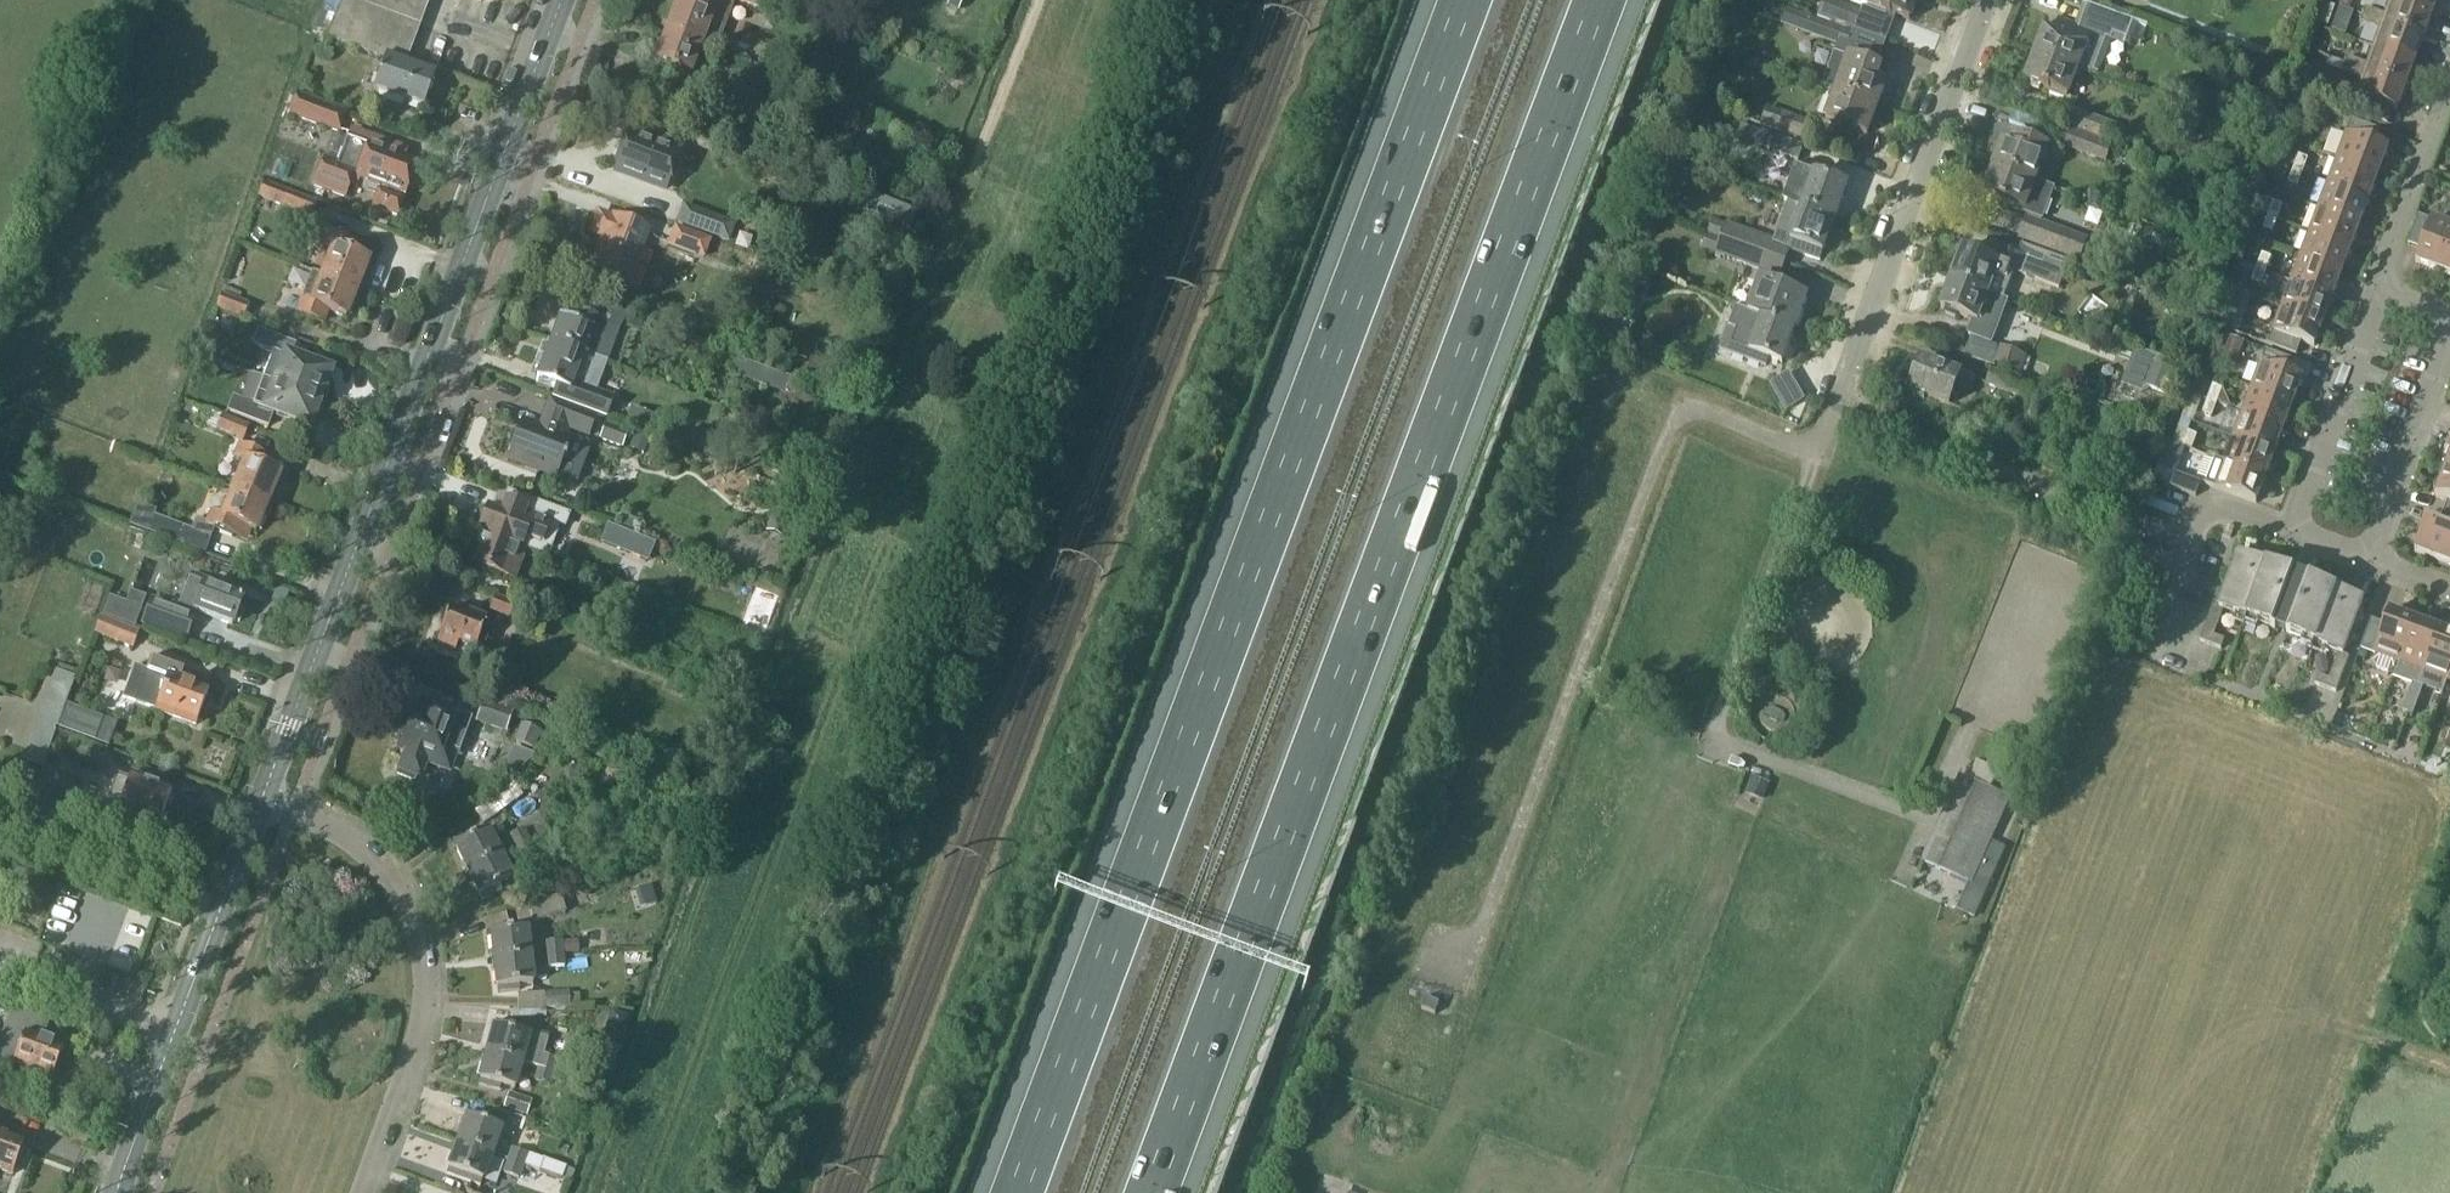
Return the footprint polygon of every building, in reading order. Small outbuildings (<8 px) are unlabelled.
[(398,56),(400,57),(421,0),(328,0),(323,12),(320,11),(311,32),(327,38),(373,55),(376,47),(382,49),(381,50),(398,55),(397,56),(398,56)] [(701,44),(717,50),(735,0),(711,0),(698,0),(695,7),(679,1),(667,31),(701,44)] [(762,9),(766,0),(737,0),(762,9)] [(1819,14),(1855,27),(1860,12),(1827,0),(1825,0),(1819,14)] [(1850,1),(1894,17),(1895,14),(1910,20),(1917,0),(1851,0),(1850,1)] [(2388,16),(2385,22),(2426,37),(2435,13),(2399,0),(2394,0),(2388,16)] [(2435,13),(2439,0),(2399,0),(2435,13)] [(2089,4),(2080,28),(2092,34),(2113,41),(2113,40),(2125,45),(2134,21),(2089,4)] [(2378,12),(2367,9),(2362,23),(2373,26),(2378,12)] [(2373,26),(2383,30),(2376,47),(2417,62),(2426,37),(2385,22),(2388,16),(2378,12),(2373,26)] [(1812,19),(1807,33),(1847,48),(1853,34),(1812,19)] [(2048,30),(2039,51),(2080,66),(2100,74),(2113,41),(2092,34),(2080,28),(2073,26),(2061,21),(2057,34),(2048,30)] [(656,61),(673,67),(668,79),(695,89),(699,77),(691,74),(701,44),(667,31),(656,61)] [(373,55),(384,60),(374,89),(423,107),(435,75),(396,61),(398,56),(397,56),(398,55),(381,50),(382,49),(376,47),(373,55)] [(2376,47),(2370,65),(2366,73),(2408,87),(2417,62),(2376,47)] [(1823,85),(1838,91),(1879,107),(1887,84),(1878,80),(1882,69),(1834,51),(1827,70),(1828,71),(1823,85)] [(2028,80),(2050,89),(2049,91),(2067,98),(2080,66),(2039,51),(2028,80)] [(2338,60),(2335,68),(2343,71),(2355,75),(2360,62),(2348,58),(2346,63),(2338,60)] [(2358,98),(2353,111),(2389,124),(2393,111),(2399,113),(2408,87),(2366,73),(2370,65),(2360,62),(2355,75),(2365,79),(2358,98)] [(1826,122),(1849,131),(1850,128),(1868,135),(1879,107),(1838,91),(1826,122)] [(290,112),(339,130),(346,112),(296,95),(290,112)] [(1766,107),(1760,122),(1772,127),(1803,137),(1808,122),(1778,111),(1766,107)] [(2070,125),(2112,141),(2118,126),(2075,110),(2070,125)] [(2381,131),(2352,120),(2338,158),(2380,174),(2389,149),(2376,144),(2381,131)] [(1741,124),(1736,140),(1799,161),(1799,160),(1798,160),(1802,147),(1804,148),(1804,147),(1741,124)] [(382,184),(380,190),(374,207),(396,214),(402,196),(415,163),(403,158),(406,150),(352,129),(339,164),(322,158),(311,187),(346,200),(352,181),(357,183),(360,176),(382,184)] [(2108,161),(2114,146),(2068,129),(2062,144),(2108,161)] [(630,134),(617,170),(668,188),(681,153),(660,146),(663,136),(647,130),(644,140),(630,134)] [(2014,147),(2005,144),(1996,166),(2038,181),(2050,148),(2018,136),(2014,147)] [(2308,160),(2299,157),(2294,170),(2303,174),(2308,160)] [(2329,183),(2371,199),(2380,174),(2338,158),(2329,183)] [(1996,166),(1986,194),(2009,202),(2008,205),(2026,212),(2043,219),(2055,188),(2038,181),(1996,166)] [(2289,184),(2298,188),(2303,174),(2294,170),(2289,184)] [(1849,186),(1815,174),(1803,207),(1836,219),(1849,186)] [(317,202),(263,181),(258,194),(312,215),(317,202)] [(2320,208),(2362,224),(2371,199),(2329,183),(2320,208)] [(870,191),(863,209),(910,227),(917,209),(870,191)] [(2254,211),(2269,217),(2278,221),(2283,207),(2274,204),(2259,198),(2254,211)] [(1789,202),(1774,244),(1789,249),(1821,261),(1823,257),(1836,219),(1803,207),(1789,202)] [(679,222),(729,241),(735,224),(685,206),(679,222)] [(2310,233),(2352,248),(2362,224),(2320,208),(2310,233)] [(592,233),(604,237),(591,272),(628,285),(648,230),(614,218),(613,219),(599,214),(592,233)] [(2422,250),(2417,263),(2442,272),(2449,251),(2449,227),(2419,216),(2409,245),(2422,250)] [(2264,231),(2273,234),(2278,221),(2269,217),(2264,231)] [(2022,240),(2061,254),(2067,237),(2028,223),(2022,240)] [(1728,225),(1724,237),(1723,240),(1763,255),(1768,240),(1728,225)] [(671,244),(705,256),(711,241),(677,228),(671,244)] [(333,249),(323,275),(357,288),(368,259),(350,253),(355,241),(329,231),(324,246),(333,249)] [(1708,231),(1702,248),(1757,269),(1763,255),(1723,240),(1724,237),(1708,231)] [(2301,257),(2343,273),(2352,248),(2310,233),(2301,257)] [(1954,278),(1999,296),(2006,299),(2017,272),(2061,288),(2069,268),(2046,259),(2048,254),(2019,243),(2015,253),(2001,247),(1996,262),(1965,250),(1954,278)] [(2272,259),(2263,255),(2258,269),(2267,272),(2272,259)] [(2292,282),(2334,297),(2343,273),(2301,257),(2292,282)] [(2253,283),(2262,286),(2267,272),(2258,269),(2253,283)] [(313,271),(302,297),(297,311),(324,321),(328,309),(346,316),(357,288),(323,275),(313,271)] [(1954,278),(1942,307),(1973,319),(1968,331),(1991,340),(2007,299),(2006,299),(1999,296),(1954,278)] [(1761,280),(1749,312),(1796,330),(1808,297),(1761,280)] [(2283,306),(2325,322),(2334,297),(2292,282),(2283,306)] [(222,293),(216,308),(243,318),(249,303),(222,293)] [(2325,322),(2283,306),(2268,345),(2297,356),(2302,342),(2315,347),(2325,322)] [(551,340),(552,340),(584,353),(607,362),(618,330),(619,331),(625,316),(598,307),(593,319),(573,312),(570,322),(559,318),(551,340)] [(1730,328),(1736,331),(1728,353),(1767,367),(1770,359),(1783,364),(1796,330),(1749,312),(1737,308),(1730,328)] [(273,351),(263,377),(325,400),(330,386),(325,384),(330,372),(294,358),(299,344),(258,329),(252,343),(273,351)] [(1994,367),(1996,362),(2022,371),(2028,356),(2004,347),(2003,348),(1971,337),(1964,356),(1994,367)] [(552,397),(566,402),(591,412),(607,417),(614,397),(596,391),(607,362),(584,353),(552,340),(551,340),(536,381),(555,388),(552,397)] [(2295,361),(2266,350),(2252,389),(2294,405),(2303,379),(2290,374),(2295,361)] [(2155,356),(2145,383),(2165,391),(2175,364),(2155,356)] [(729,371),(758,383),(760,380),(786,391),(791,380),(735,357),(729,371)] [(1958,373),(1924,360),(1912,390),(1952,405),(1958,387),(1971,392),(1976,378),(1959,371),(1958,373)] [(1993,367),(1986,385),(2033,403),(2040,386),(1993,367)] [(227,410),(268,425),(273,412),(310,426),(315,413),(319,415),(325,400),(263,377),(263,378),(249,372),(239,397),(233,395),(227,410)] [(2223,391),(2214,387),(2209,401),(2218,404),(2223,391)] [(2243,414),(2285,429),(2294,405),(2252,389),(2243,414)] [(2204,415),(2213,418),(2218,404),(2209,401),(2204,415)] [(521,422),(508,457),(558,475),(572,437),(567,435),(569,431),(589,439),(596,419),(550,402),(540,429),(521,422)] [(624,425),(649,435),(656,417),(631,407),(624,425)] [(2234,438),(2276,454),(2285,429),(2243,414),(2234,438)] [(217,428),(242,439),(247,425),(222,415),(217,428)] [(2173,442),(2184,446),(2183,448),(2193,451),(2198,437),(2178,430),(2173,442)] [(2224,463),(2267,478),(2276,454),(2234,438),(2224,463)] [(245,461),(234,488),(267,502),(278,475),(262,468),(267,456),(240,445),(235,456),(245,461)] [(2215,459),(2205,487),(2256,506),(2267,478),(2224,463),(2215,459)] [(2163,469),(2158,483),(2197,497),(2202,483),(2174,473),(2163,469)] [(2448,502),(2443,516),(2449,518),(2449,472),(2446,470),(2436,497),(2448,502)] [(147,531),(197,550),(198,548),(205,550),(213,528),(234,536),(239,524),(255,530),(267,502),(234,488),(222,517),(211,512),(207,522),(195,518),(191,529),(153,515),(147,531)] [(488,506),(480,529),(481,530),(523,546),(522,547),(529,550),(544,556),(547,548),(551,549),(560,524),(564,525),(569,513),(507,490),(499,510),(488,506)] [(2426,525),(2416,553),(2449,565),(2449,518),(2443,516),(2438,529),(2426,525)] [(479,530),(485,532),(474,562),(518,579),(529,550),(522,547),(523,546),(481,530),(480,529),(479,530)] [(2330,680),(2319,676),(2316,685),(2337,693),(2350,658),(2344,656),(2364,603),(2240,556),(2220,610),(2214,607),(2201,642),(2222,650),(2225,641),(2215,637),(2224,612),(2339,655),(2330,680)] [(177,609),(156,601),(152,599),(143,624),(185,641),(194,615),(193,615),(194,610),(232,624),(234,621),(240,621),(244,610),(239,606),(244,594),(190,573),(177,609)] [(490,610),(521,622),(526,609),(495,597),(490,610)] [(468,615),(451,608),(438,642),(456,649),(459,642),(476,648),(479,641),(486,644),(491,630),(484,627),(487,620),(469,613),(468,615)] [(2372,620),(2361,649),(2376,655),(2374,661),(2377,668),(2389,672),(2395,668),(2397,663),(2399,663),(2400,664),(2415,621),(2390,612),(2385,625),(2372,620)] [(95,633),(133,647),(139,631),(101,617),(95,633)] [(2415,685),(2414,686),(2419,688),(2440,631),(2415,621),(2400,664),(2399,663),(2393,677),(2415,685)] [(2409,700),(2419,703),(2424,687),(2441,694),(2447,681),(2449,682),(2449,679),(2449,634),(2440,631),(2419,688),(2414,686),(2409,700)] [(155,708),(196,724),(197,720),(200,721),(205,708),(202,706),(208,692),(183,683),(188,670),(151,655),(146,670),(135,667),(124,696),(155,708)] [(55,670),(20,761),(42,769),(43,766),(42,766),(57,727),(65,705),(76,678),(72,677),(74,671),(57,665),(55,670)] [(411,710),(396,751),(403,753),(396,771),(421,781),(427,765),(451,774),(458,756),(462,757),(477,716),(423,696),(417,712),(411,710)] [(507,732),(515,711),(484,700),(477,721),(507,732)] [(2419,703),(2409,700),(2405,713),(2414,717),(2419,703)] [(65,705),(57,727),(109,745),(117,724),(69,706),(65,705)] [(521,726),(514,744),(535,751),(541,733),(521,726)] [(44,767),(26,815),(58,827),(76,779),(44,767)] [(115,774),(104,805),(159,825),(160,820),(164,819),(167,811),(165,807),(171,792),(130,777),(129,779),(115,774)] [(1958,785),(1940,824),(1986,844),(1987,841),(2003,804),(2007,796),(1992,789),(1970,779),(1962,775),(1958,785)] [(1940,824),(1923,862),(1969,882),(1965,892),(1957,909),(1976,918),(2003,857),(2005,852),(1993,847),(1986,844),(1940,824)] [(531,840),(525,828),(509,836),(515,848),(531,840)] [(475,832),(454,842),(456,847),(468,871),(503,854),(490,829),(477,836),(475,832)] [(537,851),(531,840),(515,848),(521,859),(537,851)] [(503,854),(468,871),(480,896),(483,900),(503,890),(500,886),(515,878),(503,854)] [(561,892),(556,877),(529,885),(532,900),(561,892)] [(562,895),(533,904),(528,905),(532,920),(566,910),(562,895)] [(492,928),(491,933),(494,961),(530,957),(533,957),(533,956),(530,956),(527,930),(514,931),(513,926),(492,928)] [(578,939),(545,942),(547,954),(564,953),(565,953),(579,952),(578,939)] [(530,957),(494,961),(497,988),(499,993),(521,991),(520,986),(533,984),(532,970),(566,966),(565,953),(564,953),(547,954),(533,956),(533,957),(530,957)] [(7,1012),(13,997),(0,992),(0,1009),(7,1012)] [(575,992),(570,992),(545,993),(546,1008),(576,1006),(575,992)] [(1438,1003),(1426,998),(1423,1007),(1435,1012),(1438,1003)] [(0,1040),(0,1062),(2,1063),(15,1067),(55,1080),(56,1077),(57,1075),(61,1074),(63,1067),(60,1064),(65,1048),(44,1041),(52,1020),(13,1005),(0,1040)] [(494,1027),(487,1053),(521,1062),(525,1063),(538,1067),(555,1072),(559,1059),(545,1056),(549,1038),(517,1029),(517,1028),(496,1022),(494,1027)] [(487,1053),(480,1080),(480,1085),(500,1090),(502,1086),(514,1089),(521,1062),(487,1053)] [(538,1067),(535,1080),(552,1084),(553,1082),(560,1083),(562,1074),(555,1072),(538,1067)] [(528,1115),(532,1102),(509,1094),(505,1107),(528,1115)] [(470,1112),(468,1117),(458,1143),(495,1156),(504,1130),(489,1124),(490,1120),(470,1112)] [(14,1175),(15,1171),(18,1170),(21,1163),(19,1159),(25,1145),(0,1136),(0,1170),(14,1175)] [(448,1173),(468,1180),(470,1176),(485,1182),(495,1156),(458,1143),(449,1169),(448,1173)] [(512,1148),(508,1161),(524,1167),(549,1176),(551,1172),(564,1177),(567,1168),(529,1154),(512,1148)] [(503,1173),(520,1179),(524,1167),(508,1161),(503,1173)]
